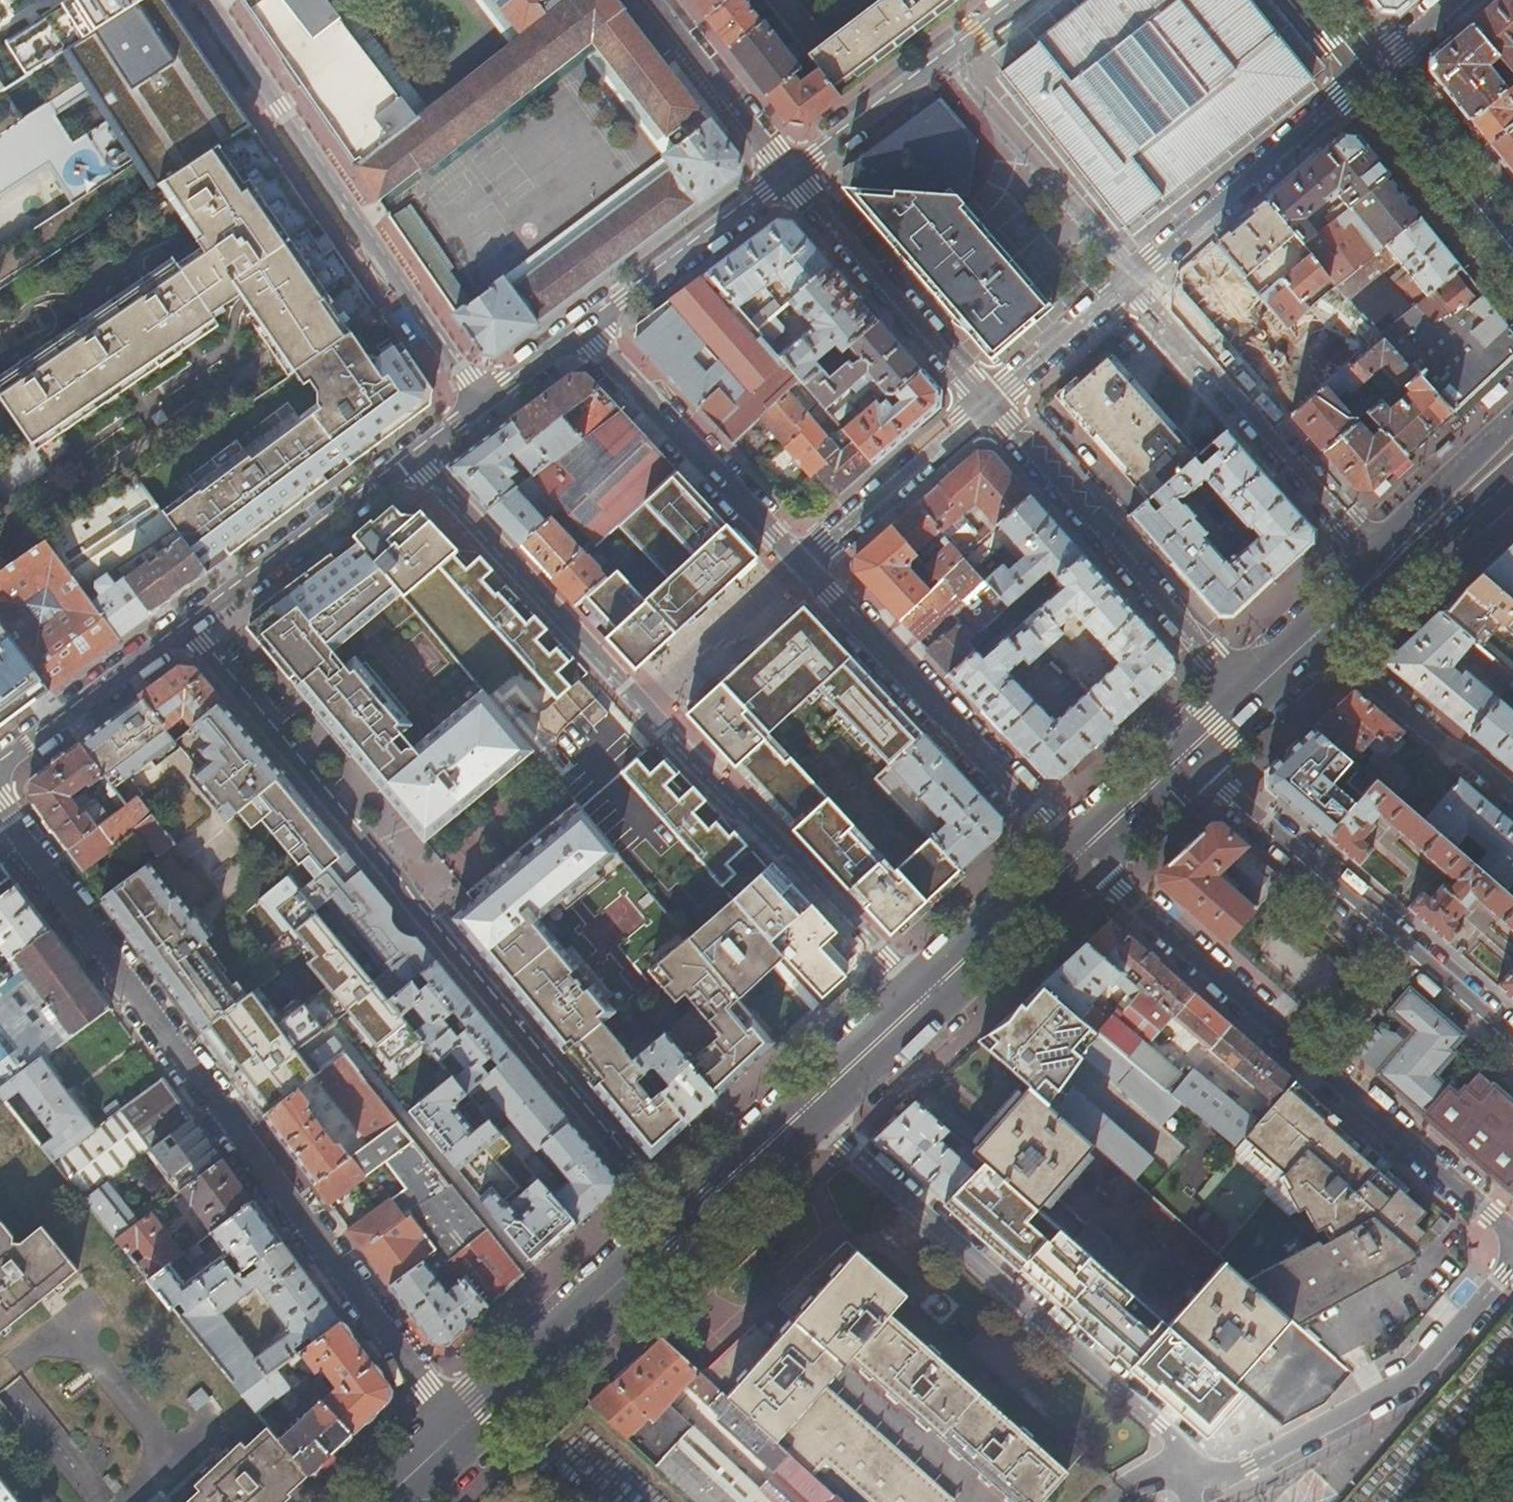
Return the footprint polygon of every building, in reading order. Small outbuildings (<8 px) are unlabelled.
[(2,88),(0,89),(0,190),(49,159),(75,198),(94,225),(250,123),(166,0),(140,0),(26,73),(45,102),(21,117),(2,88)] [(5,39),(26,73),(140,0),(67,0),(5,39)] [(281,59),(280,59),(299,88),(300,87),(378,201),(422,167),(396,133),(417,116),(327,0),(241,0),(281,59)] [(553,10),(579,44),(588,37),(674,147),(665,154),(665,159),(671,167),(511,288),(505,280),(504,278),(454,315),(481,354),(497,357),(538,325),(537,324),(698,203),(699,204),(738,175),(740,159),(710,120),(708,121),(623,11),(624,10),(616,0),(567,0),(553,10)] [(513,41),(522,35),(495,0),(481,0),(513,41)] [(522,35),(553,10),(567,0),(495,0),(522,35)] [(706,17),(728,0),(693,0),(706,17)] [(706,17),(730,48),(762,24),(745,2),(743,3),(740,0),(728,0),(706,17)] [(797,42),(812,62),(828,83),(847,69),(851,74),(949,0),(881,0),(827,41),(797,0),(765,0),(797,42)] [(851,74),(854,78),(958,0),(949,0),(851,74)] [(1004,73),(1126,227),(1310,81),(1246,0),(1095,0),(1004,73)] [(1383,8),(1398,9),(1408,0),(1377,0),(1383,8)] [(1473,23),(1501,57),(1512,70),(1512,0),(1500,0),(1473,23)] [(513,41),(417,116),(396,133),(422,167),(579,44),(553,10),(522,35),(513,41)] [(762,24),(730,48),(767,96),(792,77),(804,68),(812,62),(797,42),(785,51),(763,23),(762,24)] [(1473,23),(1435,56),(1434,73),(1451,94),(1472,120),(1512,86),(1512,72),(1506,77),(1503,82),(1497,81),(1489,71),(1489,66),(1501,57),(1473,23)] [(588,37),(579,44),(665,154),(674,147),(588,37)] [(804,126),(840,99),(828,83),(812,62),(804,68),(807,72),(811,70),(815,76),(800,87),(792,77),(767,96),(788,123),(804,126)] [(954,76),(940,86),(963,120),(978,110),(954,76)] [(1472,120),(1491,144),(1512,128),(1512,86),(1472,120)] [(950,198),(951,199),(963,213),(973,156),(967,155),(961,134),(965,131),(938,99),(842,172),(843,189),(950,198)] [(253,125),(165,182),(203,238),(198,241),(201,247),(0,385),(0,393),(33,443),(215,320),(213,318),(209,309),(220,302),(222,306),(240,294),(254,313),(294,372),(359,327),(375,317),(381,313),(253,125)] [(1491,144),(1512,171),(1512,128),(1491,144)] [(973,156),(975,141),(965,131),(961,134),(967,155),(973,156)] [(1328,150),(1269,202),(1296,235),(1304,245),(1317,235),(1306,221),(1326,205),(1327,206),(1332,202),(1329,198),(1337,192),(1342,195),(1340,197),(1350,209),(1389,177),(1358,139),(1343,138),(1328,150)] [(513,274),(505,280),(511,288),(671,167),(665,159),(513,274)] [(1421,217),(1389,177),(1350,209),(1317,235),(1304,245),(1312,255),(1331,278),(1337,285),(1375,254),(1352,225),(1360,219),(1383,248),(1421,217)] [(428,233),(454,213),(452,210),(434,187),(425,186),(404,202),(415,215),(428,233)] [(950,198),(843,189),(843,190),(984,353),(989,354),(1044,307),(963,213),(951,199),(950,198)] [(94,225),(75,198),(0,247),(0,285),(94,225)] [(454,213),(474,239),(486,229),(464,201),(452,210),(454,213)] [(1243,223),(1219,245),(1245,275),(1247,277),(1296,235),(1269,202),(1243,223)] [(1463,269),(1421,217),(1383,248),(1375,254),(1337,285),(1338,286),(1371,322),(1380,332),(1415,306),(1383,272),(1398,260),(1424,291),(1418,296),(1422,300),(1463,269)] [(1352,225),(1375,254),(1383,248),(1360,219),(1352,225)] [(707,273),(738,309),(766,286),(764,283),(773,274),(794,298),(830,266),(792,223),(777,221),(707,273)] [(476,266),(484,260),(459,226),(426,251),(451,285),(445,290),(455,303),(478,286),(474,281),(483,275),(476,266)] [(474,239),(504,278),(505,280),(513,274),(485,235),(486,229),(474,239)] [(1245,275),(1219,245),(1184,274),(1184,289),(1248,362),(1265,347),(1220,296),(1245,275)] [(1312,255),(1263,296),(1289,326),(1294,322),(1309,309),(1303,302),(1331,278),(1312,255)] [(801,382),(805,386),(821,371),(814,363),(832,347),(837,348),(842,353),(848,347),(878,321),(830,266),(794,298),(788,304),(800,318),(802,317),(813,331),(809,331),(780,358),(801,382)] [(1380,332),(1385,337),(1454,412),(1469,397),(1484,383),(1511,358),(1512,356),(1512,331),(1463,269),(1422,300),(1415,306),(1380,332)] [(738,309),(707,273),(702,277),(699,279),(636,326),(635,341),(733,445),(759,421),(764,416),(789,393),(801,382),(780,358),(774,350),(757,331),(750,323),(738,309)] [(1309,309),(1294,322),(1298,327),(1302,324),(1312,336),(1342,310),(1328,293),(1309,309)] [(750,323),(757,331),(774,316),(781,309),(774,301),(750,323)] [(209,309),(213,318),(224,311),(222,306),(220,302),(209,309)] [(294,372),(254,313),(248,316),(288,376),(294,372)] [(387,322),(381,313),(375,317),(381,326),(387,322)] [(757,331),(774,350),(777,346),(774,342),(787,330),(774,316),(757,331)] [(805,386),(821,405),(825,409),(851,389),(855,394),(872,380),(883,393),(878,397),(884,403),(885,401),(894,394),(920,370),(878,321),(848,347),(858,360),(852,364),(842,353),(830,363),(837,371),(829,377),(822,370),(821,371),(805,386)] [(1339,352),(1352,365),(1385,337),(1380,332),(1371,322),(1365,327),(1362,324),(1340,344),(1343,348),(1339,352)] [(208,572),(431,405),(433,390),(402,342),(384,355),(374,349),(359,327),(294,372),(303,384),(315,376),(324,388),(321,405),(299,420),(295,415),(245,451),(239,443),(213,461),(219,469),(162,510),(208,572)] [(1284,331),(1278,336),(1323,388),(1328,384),(1284,331)] [(1265,347),(1248,362),(1292,414),(1323,388),(1278,336),(1265,347)] [(1385,337),(1352,365),(1364,380),(1382,366),(1397,384),(1403,384),(1410,392),(1404,394),(1388,408),(1381,400),(1368,410),(1407,455),(1434,430),(1454,412),(1385,337)] [(1152,497),(1178,474),(1197,458),(1108,357),(1064,395),(1152,497)] [(1469,397),(1475,403),(1512,367),(1512,360),(1511,358),(1484,383),(1469,397)] [(1323,388),(1292,414),(1357,488),(1371,488),(1389,471),(1407,455),(1368,410),(1381,400),(1373,390),(1354,408),(1360,416),(1355,420),(1334,396),(1341,393),(1348,387),(1352,391),(1364,380),(1352,365),(1328,384),(1323,388)] [(884,403),(878,397),(874,401),(842,428),(849,436),(853,441),(872,463),(938,407),(939,391),(920,370),(894,394),(896,398),(888,405),(885,401),(884,403)] [(552,499),(595,546),(616,525),(674,471),(587,377),(570,375),(475,447),(448,468),(487,511),(518,487),(509,478),(517,472),(506,457),(512,453),(533,475),(532,476),(552,499)] [(797,426),(809,415),(789,393),(764,416),(759,421),(784,449),(803,433),(797,426)] [(847,404),(832,417),(837,422),(852,409),(847,404)] [(830,439),(809,415),(797,426),(803,433),(784,449),(794,461),(794,462),(799,468),(801,467),(810,477),(828,462),(817,449),(830,439)] [(842,428),(834,435),(841,443),(849,436),(842,428)] [(1178,474),(1194,492),(1201,486),(1203,480),(1208,481),(1208,484),(1219,497),(1220,496),(1251,532),(1253,531),(1259,537),(1245,549),(1273,580),(1297,558),(1313,543),(1314,530),(1227,431),(1213,443),(1219,449),(1202,464),(1197,458),(1178,474)] [(841,452),(830,439),(817,449),(828,462),(810,477),(830,500),(872,463),(853,441),(841,452)] [(978,452),(917,504),(940,531),(976,503),(998,525),(998,524),(1030,495),(993,453),(978,452)] [(674,471),(616,525),(666,578),(644,600),(649,606),(731,531),(674,471)] [(1186,499),(1194,492),(1178,474),(1152,497),(1161,507),(1156,512),(1147,502),(1129,518),(1201,599),(1217,617),(1232,618),(1249,603),(1273,580),(1245,549),(1229,564),(1224,559),(1227,557),(1221,550),(1218,552),(1205,537),(1206,535),(1206,529),(1187,507),(1184,505),(1181,506),(1178,503),(1181,500),(1186,499)] [(518,487),(487,511),(504,529),(519,545),(549,519),(545,515),(540,519),(528,505),(539,497),(546,504),(552,499),(532,476),(518,487)] [(208,572),(162,510),(139,477),(46,542),(120,638),(208,572)] [(1003,565),(986,581),(1009,606),(1050,571),(1057,579),(1083,556),(1046,513),(1030,495),(998,524),(1025,556),(1009,571),(1003,565)] [(917,504),(891,527),(914,554),(940,531),(917,504)] [(359,546),(400,595),(404,599),(441,569),(458,552),(422,512),(418,516),(401,516),(394,507),(376,528),(373,524),(353,538),(359,546)] [(581,550),(582,549),(550,517),(549,519),(519,545),(550,578),(581,550)] [(853,573),(897,619),(930,589),(908,562),(916,556),(914,554),(891,527),(853,559),(853,573)] [(757,559),(731,531),(649,606),(654,611),(664,621),(676,634),(757,559)] [(925,567),(938,582),(965,558),(963,556),(947,538),(942,543),(946,548),(925,567)] [(0,552),(0,620),(52,689),(120,638),(46,542),(10,567),(0,552)] [(1482,574),(1512,599),(1512,545),(1482,574)] [(414,794),(442,829),(464,809),(414,749),(402,735),(412,726),(405,719),(410,715),(366,663),(362,667),(356,659),(345,668),(332,652),(400,595),(359,546),(337,563),(331,554),(260,608),(321,683),(378,752),(402,780),(414,794)] [(586,597),(606,579),(598,570),(600,568),(588,556),(586,557),(581,550),(550,578),(576,607),(580,602),(586,597)] [(458,552),(441,569),(555,698),(569,686),(557,672),(572,657),(559,642),(548,653),(535,639),(546,629),(533,614),(525,622),(510,606),(518,598),(505,583),(494,593),(482,579),(492,570),(479,555),(469,564),(458,552)] [(908,562),(930,589),(938,582),(925,567),(924,566),(916,556),(908,562)] [(1083,556),(1057,579),(1064,587),(1024,623),(1047,649),(1065,634),(1060,628),(1077,613),(1121,664),(1087,694),(1117,726),(1144,701),(1173,674),(1173,658),(1083,556)] [(930,589),(897,619),(918,642),(943,621),(950,628),(959,621),(961,623),(946,636),(944,634),(926,651),(949,674),(976,651),(968,643),(1009,606),(986,581),(965,558),(938,582),(930,589)] [(616,570),(606,579),(586,597),(615,628),(609,633),(605,638),(613,647),(634,628),(630,623),(640,613),(645,618),(646,617),(654,611),(649,606),(644,600),(639,596),(616,570)] [(1481,648),(1500,626),(1512,637),(1512,599),(1482,574),(1439,614),(1481,648)] [(609,633),(615,628),(586,597),(580,602),(609,633)] [(721,682),(747,710),(769,733),(819,689),(851,658),(803,607),(721,682)] [(303,697),(321,683),(260,608),(250,616),(247,631),(303,697)] [(664,621),(654,611),(646,617),(645,618),(640,613),(630,623),(634,628),(613,647),(635,671),(653,654),(666,643),(676,634),(664,621)] [(1481,648),(1439,614),(1429,624),(1409,642),(1385,664),(1512,771),(1512,712),(1465,673),(1459,674),(1454,669),(1466,654),(1508,689),(1512,686),(1512,687),(1512,676),(1481,648)] [(0,620),(0,728),(52,689),(0,620)] [(983,659),(976,651),(949,674),(1045,777),(1060,778),(1095,746),(1117,726),(1087,694),(1055,722),(1009,673),(1025,659),(1030,664),(1047,649),(1024,623),(983,659)] [(670,647),(666,643),(653,654),(657,658),(670,647)] [(819,689),(851,724),(884,694),(851,658),(819,689)] [(193,727),(195,726),(224,704),(196,670),(181,667),(141,697),(167,729),(184,715),(190,722),(185,726),(188,730),(193,726),(193,727)] [(555,698),(572,717),(577,712),(593,698),(576,679),(569,686),(555,698)] [(715,747),(720,752),(724,749),(821,853),(816,856),(821,861),(862,906),(890,936),(961,869),(930,836),(894,870),(890,875),(848,830),(853,826),(803,769),(791,756),(785,762),(742,714),(747,710),(721,682),(706,696),(695,705),(685,715),(702,732),(715,747)] [(303,697),(360,766),(378,752),(321,683),(303,697)] [(695,705),(706,696),(703,691),(692,701),(695,705)] [(1401,737),(1405,733),(1356,692),(1316,729),(1351,759),(1376,781),(1395,798),(1410,781),(1383,756),(1390,748),(1397,753),(1406,742),(1401,737)] [(414,749),(464,809),(530,752),(481,693),(414,749)] [(889,765),(922,734),(884,694),(851,724),(889,765)] [(141,697),(80,743),(114,788),(115,790),(151,760),(155,766),(166,756),(167,750),(165,748),(175,739),(167,729),(141,697)] [(593,698),(577,712),(590,727),(605,713),(593,698)] [(189,756),(198,768),(205,777),(253,739),(224,704),(195,726),(207,742),(189,756)] [(785,762),(791,756),(769,733),(747,710),(742,714),(785,762)] [(1269,787),(1302,816),(1351,759),(1316,729),(1294,749),(1268,773),(1269,787)] [(930,836),(961,869),(979,853),(994,839),(1001,833),(1001,819),(922,734),(889,765),(876,778),(930,836)] [(237,812),(238,814),(257,798),(263,793),(283,776),(253,739),(205,777),(198,768),(189,775),(226,821),(237,812)] [(27,796),(67,851),(111,817),(87,784),(89,783),(90,786),(100,779),(109,791),(114,788),(80,743),(29,781),(27,796)] [(724,749),(720,752),(816,856),(821,853),(724,749)] [(425,843),(442,829),(414,794),(402,780),(378,752),(360,766),(425,843)] [(622,774),(722,886),(736,874),(728,865),(748,846),(721,817),(708,829),(694,814),(707,802),(693,788),(685,795),(673,781),(680,774),(667,759),(650,774),(637,760),(622,774)] [(1302,816),(1327,838),(1376,781),(1351,759),(1302,816)] [(1426,771),(1399,802),(1412,812),(1438,782),(1426,771)] [(287,876),(298,889),(301,893),(316,881),(319,878),(324,874),(348,855),(316,816),(283,776),(263,793),(257,798),(238,814),(251,829),(262,820),(299,867),(287,876)] [(1423,822),(1467,860),(1472,853),(1461,843),(1469,834),(1489,852),(1476,867),(1505,892),(1512,883),(1512,824),(1459,779),(1423,822)] [(1412,812),(1399,802),(1395,798),(1376,781),(1327,838),(1365,870),(1379,854),(1363,840),(1375,825),(1373,818),(1369,814),(1374,810),(1453,879),(1449,884),(1441,885),(1429,898),(1422,892),(1408,908),(1512,999),(1512,971),(1464,928),(1456,921),(1468,908),(1467,899),(1471,895),(1512,931),(1512,900),(1505,892),(1476,867),(1467,860),(1423,822),(1412,812)] [(121,810),(127,806),(115,790),(114,788),(109,791),(107,792),(121,810)] [(67,851),(83,871),(116,846),(114,844),(136,829),(158,857),(174,845),(138,797),(127,806),(121,810),(111,817),(67,851)] [(588,1082),(651,1157),(662,1147),(667,1142),(686,1124),(654,1086),(650,1081),(626,1051),(645,1034),(623,1006),(613,1014),(604,1002),(563,954),(537,922),(558,903),(592,874),(614,854),(572,803),(468,895),(475,903),(453,920),(565,1054),(566,1054),(589,1082),(588,1082)] [(848,830),(890,875),(894,870),(853,826),(848,830)] [(1163,886),(1228,942),(1257,910),(1258,909),(1284,879),(1224,827),(1210,828),(1188,848),(1163,871),(1163,886)] [(345,898),(351,905),(375,886),(348,855),(324,874),(345,898)] [(771,942),(812,905),(773,863),(733,899),(737,903),(771,942)] [(102,897),(202,1032),(248,995),(238,981),(233,985),(212,958),(217,954),(206,940),(213,935),(194,911),(191,914),(175,893),(172,895),(148,864),(102,897)] [(592,874),(558,903),(565,911),(599,881),(592,874)] [(319,878),(316,881),(337,905),(340,903),(319,878)] [(316,881),(301,893),(327,924),(343,912),(337,905),(316,881)] [(19,885),(0,900),(0,948),(3,952),(0,954),(0,968),(1,969),(8,964),(16,958),(52,931),(19,885)] [(370,928),(394,909),(375,886),(351,905),(370,928)] [(344,1055),(358,1071),(401,1039),(414,1030),(403,1017),(390,1001),(362,966),(327,924),(301,893),(298,889),(245,930),(278,972),(344,1055)] [(337,905),(343,912),(351,905),(345,898),(340,903),(337,905)] [(686,940),(690,945),(737,903),(733,899),(686,940)] [(737,903),(690,945),(697,953),(732,996),(780,951),(771,942),(737,903)] [(784,956),(822,999),(858,966),(858,956),(812,905),(771,942),(780,951),(784,956)] [(1173,1017),(1195,993),(1111,919),(1097,933),(1085,943),(1123,975),(1130,967),(1142,977),(1135,985),(1149,997),(1155,989),(1162,995),(1156,1003),(1173,1017)] [(110,1008),(52,931),(16,958),(73,1035),(95,1019),(110,1008)] [(748,1067),(773,1044),(736,1000),(732,996),(697,953),(690,945),(686,940),(647,972),(674,1004),(683,996),(693,1008),(665,1033),(672,1043),(679,1051),(684,1057),(688,1062),(716,1097),(729,1085),(748,1067)] [(1123,975),(1085,943),(1063,964),(1042,984),(1100,1033),(1128,1056),(1142,1041),(1148,1045),(1171,1019),(1173,1017),(1156,1003),(1149,997),(1135,985),(1123,975)] [(570,948),(563,954),(604,1002),(611,997),(570,948)] [(780,951),(732,996),(736,1000),(784,956),(780,951)] [(8,964),(66,1041),(67,1040),(73,1035),(16,958),(8,964)] [(417,1033),(427,1045),(429,1048),(451,1030),(445,1022),(455,1014),(457,1017),(453,1019),(457,1024),(476,1009),(437,962),(424,973),(431,983),(421,991),(414,981),(390,1001),(403,1017),(415,1008),(428,1023),(417,1033)] [(42,1058),(66,1041),(8,964),(1,969),(0,968),(0,1089),(42,1058)] [(202,1032),(264,1116),(301,1088),(319,1074),(344,1055),(278,972),(248,995),(202,1032)] [(1030,995),(1017,1006),(1079,1060),(1082,1057),(1080,1054),(1081,1053),(1082,1054),(1100,1033),(1042,984),(1030,995)] [(1355,1053),(1377,1072),(1512,1192),(1512,1102),(1480,1072),(1459,1096),(1435,1076),(1456,1052),(1452,1048),(1463,1036),(1409,988),(1391,1010),(1403,1022),(1395,1031),(1389,1027),(1385,1026),(1378,1025),(1355,1053)] [(1271,1106),(1294,1080),(1231,1025),(1195,993),(1173,1017),(1171,1019),(1271,1106)] [(1029,1087),(1095,1145),(1135,1179),(1153,1157),(1066,1080),(1075,1067),(1079,1060),(1017,1006),(1012,1012),(978,1043),(1029,1087)] [(514,1055),(476,1009),(457,1024),(461,1030),(465,1027),(466,1030),(457,1038),(451,1030),(429,1048),(441,1063),(453,1053),(467,1069),(455,1079),(467,1094),(480,1083),(490,1075),(484,1068),(493,1059),(500,1067),(514,1055)] [(414,1030),(401,1039),(405,1045),(411,1059),(427,1045),(417,1033),(414,1030)] [(645,1034),(626,1051),(650,1081),(654,1086),(686,1124),(701,1110),(716,1097),(688,1062),(684,1057),(679,1051),(672,1043),(665,1033),(664,1032),(662,1034),(662,1035),(653,1043),(645,1034)] [(1082,1054),(1128,1095),(1148,1073),(1128,1056),(1100,1033),(1082,1054)] [(1235,1147),(1245,1135),(1254,1126),(1190,1071),(1183,1078),(1146,1046),(1148,1045),(1142,1041),(1128,1056),(1148,1073),(1182,1102),(1235,1147)] [(427,1045),(411,1059),(410,1070),(416,1076),(403,1086),(406,1089),(399,1095),(411,1111),(453,1077),(441,1063),(429,1048),(427,1045)] [(315,1185),(398,1121),(358,1071),(344,1055),(319,1074),(358,1124),(349,1131),(356,1140),(345,1148),(341,1142),(338,1144),(308,1105),(311,1102),(301,1088),(264,1116),(315,1185)] [(570,1123),(514,1055),(500,1067),(490,1075),(480,1083),(513,1123),(536,1151),(540,1148),(570,1123)] [(4,1098),(7,1101),(20,1090),(40,1117),(36,1121),(39,1126),(43,1122),(54,1136),(42,1145),(54,1161),(95,1130),(42,1058),(0,1089),(0,1093),(4,1098)] [(1128,1095),(1162,1125),(1182,1102),(1148,1073),(1128,1095)] [(481,1198),(535,1266),(558,1245),(578,1226),(552,1194),(543,1184),(539,1179),(524,1161),(500,1133),(490,1121),(489,1120),(476,1131),(458,1109),(459,1100),(467,1094),(455,1079),(453,1077),(411,1111),(459,1171),(486,1150),(523,1197),(527,1195),(532,1201),(531,1208),(520,1216),(510,1204),(506,1203),(493,1188),(481,1198)] [(163,1080),(95,1130),(54,1161),(60,1168),(86,1200),(109,1183),(152,1151),(193,1121),(163,1080)] [(1373,1215),(1411,1249),(1431,1226),(1444,1211),(1294,1080),(1271,1106),(1254,1126),(1245,1135),(1279,1165),(1287,1171),(1295,1185),(1289,1188),(1300,1208),(1306,1205),(1319,1227),(1330,1221),(1338,1234),(1373,1215)] [(984,1161),(1038,1209),(1063,1182),(1095,1145),(1029,1087),(973,1151),(976,1154),(984,1161)] [(946,1201),(984,1161),(976,1154),(973,1157),(980,1164),(974,1171),(952,1152),(963,1142),(916,1100),(894,1120),(875,1138),(946,1201)] [(496,1116),(490,1121),(500,1133),(507,1128),(496,1116)] [(193,1121),(152,1151),(182,1191),(222,1161),(193,1121)] [(364,1251),(406,1220),(402,1215),(450,1186),(398,1121),(315,1185),(329,1204),(385,1162),(404,1189),(348,1230),(364,1251)] [(536,1151),(513,1123),(507,1128),(500,1133),(524,1161),(528,1158),(529,1158),(536,1151)] [(552,1194),(578,1226),(622,1185),(570,1123),(540,1148),(567,1181),(559,1188),(552,1194)] [(528,1158),(524,1161),(539,1179),(542,1176),(528,1158)] [(222,1161),(182,1191),(212,1234),(253,1202),(222,1161)] [(984,1161),(946,1201),(966,1219),(971,1213),(967,1209),(976,1199),(979,1201),(982,1197),(979,1195),(987,1188),(1036,1232),(1048,1218),(1038,1209),(984,1161)] [(542,1176),(539,1179),(543,1184),(552,1194),(559,1188),(546,1172),(542,1176)] [(109,1183),(86,1200),(117,1239),(139,1223),(109,1183)] [(402,1215),(406,1220),(410,1216),(433,1246),(438,1253),(444,1261),(447,1264),(488,1232),(452,1186),(450,1186),(402,1215)] [(234,1258),(243,1270),(244,1270),(255,1262),(282,1242),(253,1202),(212,1234),(227,1254),(230,1252),(231,1254),(228,1255),(232,1260),(234,1258)] [(1072,1207),(1055,1225),(1123,1286),(1140,1269),(1072,1207)] [(1441,1234),(1453,1219),(1444,1211),(1431,1226),(1441,1234)] [(139,1223),(117,1239),(133,1259),(137,1256),(135,1252),(138,1249),(146,1258),(138,1265),(151,1281),(171,1265),(185,1255),(152,1213),(139,1223)] [(1289,1315),(1298,1324),(1417,1259),(1411,1249),(1373,1215),(1338,1234),(1252,1283),(1289,1315)] [(410,1216),(406,1220),(364,1251),(390,1287),(422,1264),(399,1233),(404,1229),(422,1253),(433,1246),(410,1216)] [(0,1224),(0,1242),(44,1297),(78,1270),(43,1227),(21,1245),(2,1222),(0,1224)] [(524,1277),(488,1232),(447,1264),(462,1280),(463,1281),(490,1309),(507,1293),(524,1277)] [(907,1294),(848,1241),(780,1304),(796,1318),(845,1363),(850,1357),(890,1312),(907,1294)] [(0,1242),(0,1333),(44,1297),(0,1242)] [(255,1262),(259,1268),(248,1275),(244,1270),(243,1270),(235,1276),(189,1311),(180,1317),(243,1395),(276,1371),(299,1354),(295,1349),(310,1338),(314,1343),(342,1322),(282,1242),(255,1262)] [(444,1261),(438,1253),(432,1257),(439,1265),(444,1261)] [(171,1265),(151,1281),(173,1308),(182,1302),(185,1305),(189,1311),(235,1276),(223,1258),(186,1285),(171,1265)] [(1194,1348),(1232,1382),(1257,1353),(1289,1315),(1252,1283),(1224,1258),(1166,1323),(1194,1348)] [(422,1264),(390,1287),(433,1345),(448,1347),(490,1309),(463,1281),(446,1291),(425,1262),(422,1264)] [(1108,1345),(1158,1390),(1194,1348),(1166,1323),(1144,1304),(1108,1345)] [(185,1305),(176,1312),(180,1317),(189,1311),(185,1305)] [(890,1312),(850,1357),(1012,1501),(1042,1501),(1068,1473),(890,1312)] [(794,1320),(791,1316),(771,1338),(774,1342),(794,1320)] [(845,1363),(796,1318),(794,1320),(844,1364),(845,1363)] [(701,1374),(726,1397),(775,1442),(777,1440),(814,1475),(824,1465),(864,1501),(952,1501),(953,1501),(826,1384),(844,1364),(794,1320),(774,1342),(771,1338),(755,1323),(701,1374)] [(389,1402),(390,1387),(342,1322),(314,1343),(299,1354),(276,1371),(293,1393),(309,1414),(337,1450),(363,1426),(389,1402)] [(589,1404),(626,1439),(645,1420),(649,1424),(630,1443),(656,1466),(679,1443),(726,1487),(740,1471),(669,1404),(673,1399),(687,1384),(720,1414),(716,1418),(774,1472),(806,1501),(841,1501),(775,1442),(726,1397),(701,1374),(661,1337),(637,1359),(635,1361),(601,1392),(589,1404)] [(243,1395),(258,1414),(286,1394),(289,1397),(293,1393),(276,1371),(243,1395)] [(309,1414),(280,1441),(308,1476),(324,1462),(337,1450),(309,1414)] [(645,1420),(626,1439),(630,1443),(649,1424),(645,1420)] [(195,1486),(199,1490),(209,1501),(281,1501),(308,1476),(280,1441),(268,1426),(246,1447),(242,1443),(195,1486)] [(694,1501),(774,1501),(759,1488),(740,1471),(726,1487),(679,1443),(656,1466),(694,1501)] [(774,1501),(806,1501),(774,1472),(759,1488),(774,1501)] [(0,1479),(0,1501),(19,1501),(0,1479)] [(199,1490),(187,1501),(209,1501),(199,1490)]
